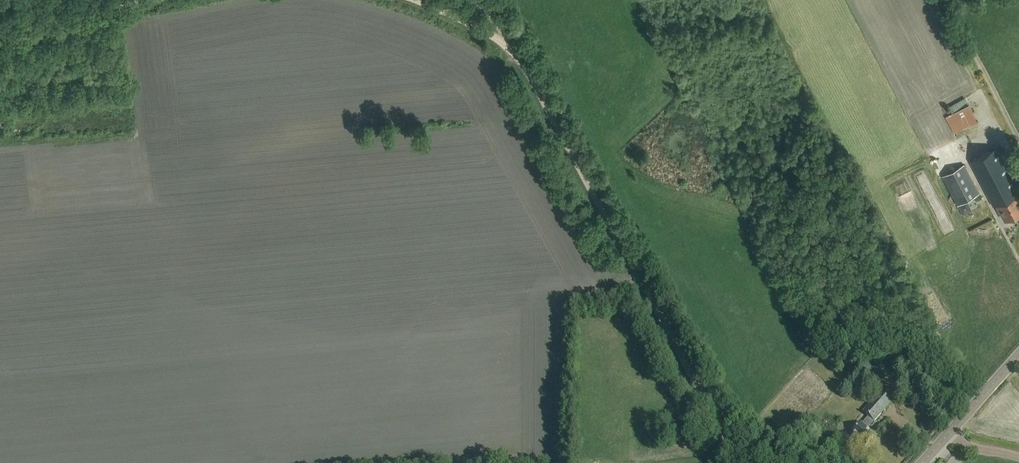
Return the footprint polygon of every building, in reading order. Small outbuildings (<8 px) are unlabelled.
[(956,131),(981,120),(970,95),(951,104),(955,112),(948,115),(956,131)] [(1018,212),(1018,196),(1017,193),(1018,192),(1018,187),(998,146),(970,160),(993,206),(996,204),(1000,213),(1001,213),(1004,219),(1018,212)] [(979,193),(964,164),(942,176),(957,205),(979,193)] [(873,362),(860,358),(857,366),(871,370),(873,362)] [(884,372),(886,367),(874,363),(872,369),(884,372)] [(868,417),(862,425),(861,424),(851,435),(865,447),(875,436),(868,430),(893,402),(881,392),(862,412),(868,417)]
